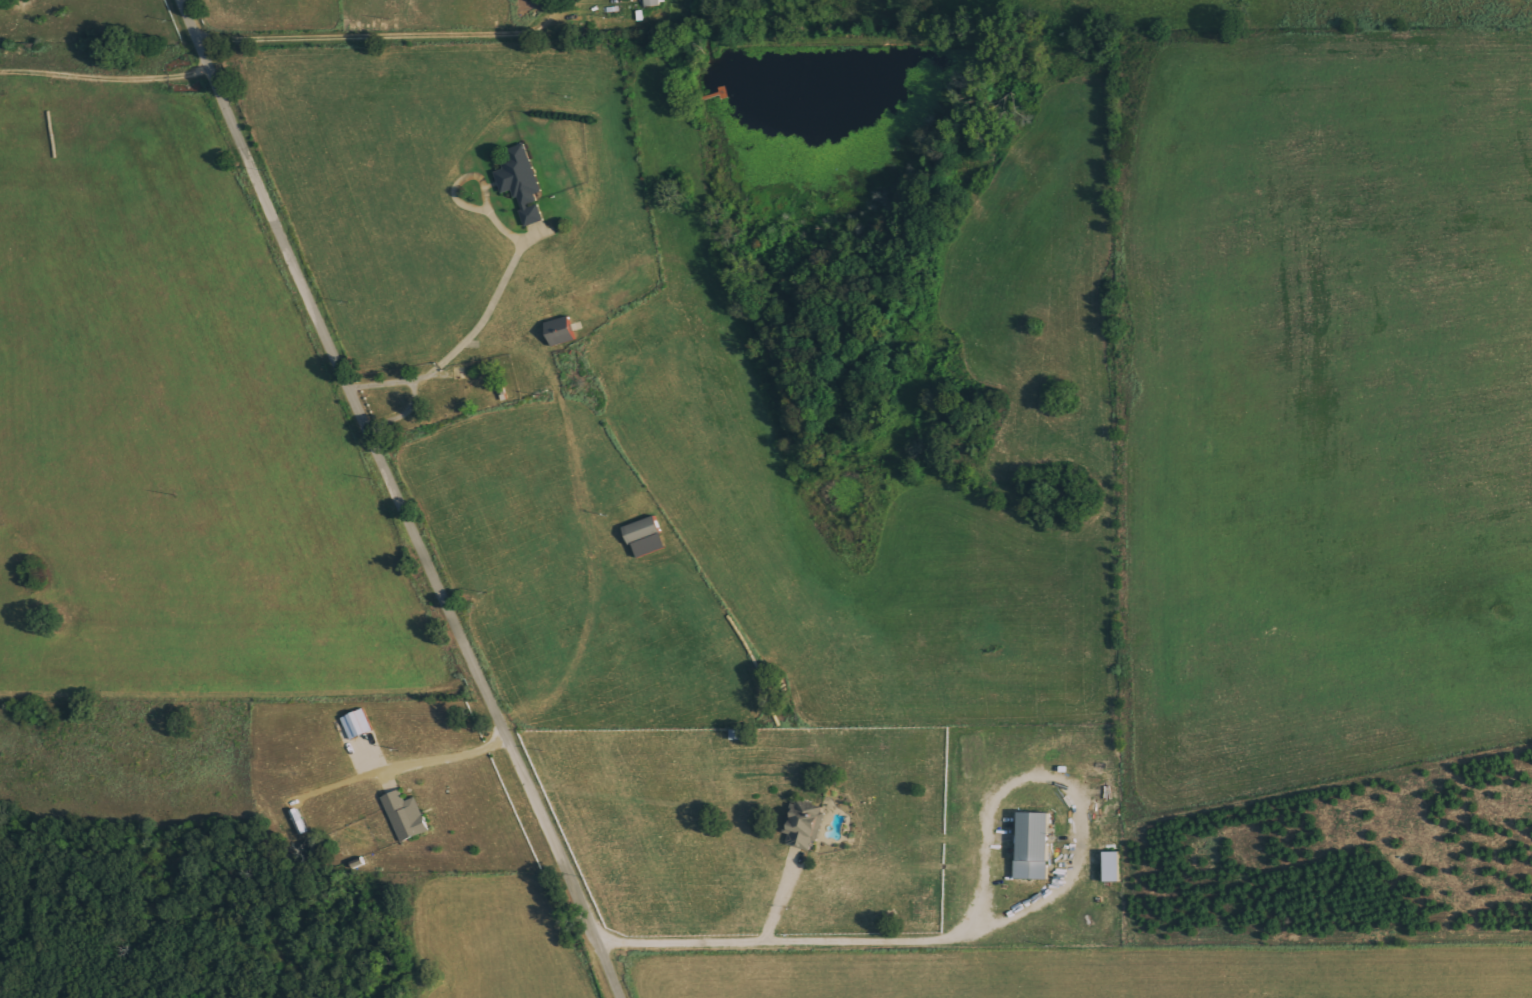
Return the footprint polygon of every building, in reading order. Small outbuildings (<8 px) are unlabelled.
[(544,222),(536,194),(542,192),(527,144),(507,150),(512,165),(495,170),(502,195),(515,191),(526,228),(544,222)] [(547,322),(552,346),(576,342),(571,318),(547,322)] [(624,527),(629,543),(662,534),(658,517),(624,527)] [(640,559),(668,548),(663,534),(634,545),(640,559)] [(351,740),(373,730),(364,708),(342,718),(351,740)] [(382,798),(402,843),(431,830),(416,797),(406,802),(401,789),(382,798)] [(811,851),(814,841),(817,842),(825,811),(795,804),(785,844),(811,851)] [(1050,880),(1051,813),(1019,812),(1018,879),(1050,880)] [(1105,852),(1106,882),(1121,882),(1120,852),(1105,852)]
